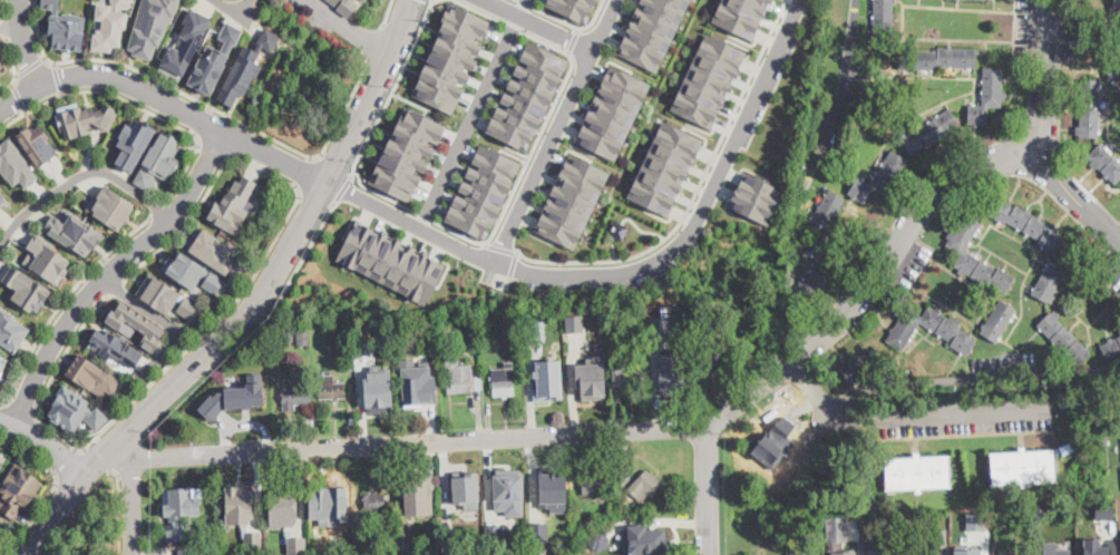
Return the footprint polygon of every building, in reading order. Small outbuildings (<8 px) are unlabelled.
[(41,7),(42,0),(61,0),(59,14),(64,16),(64,12),(80,13),(80,16),(86,16),(82,49),(52,46),(55,33),(48,32),(50,13),(53,13),(53,8),(41,7)] [(113,3),(112,0),(132,0),(133,4),(114,8),(114,11),(123,12),(124,9),(128,9),(126,28),(123,28),(121,45),(113,43),(111,50),(92,49),(94,33),(98,35),(98,29),(103,30),(103,20),(97,19),(98,2),(113,3)] [(129,48),(143,0),(181,0),(177,12),(176,11),(175,17),(173,17),(171,25),(168,23),(164,38),(163,38),(153,58),(152,58),(152,59),(134,55),(134,52),(129,51),(130,49),(129,48)] [(337,8),(342,0),(356,0),(359,2),(349,17),(337,8)] [(543,4),(545,0),(595,0),(583,23),(543,4)] [(613,50),(637,0),(687,0),(654,70),(613,50)] [(709,18),(718,0),(768,0),(751,38),(709,18)] [(874,16),(875,0),(894,0),(894,1),(893,18),(893,20),(892,42),(892,46),(892,51),(873,50),(874,46),(874,42),(874,18),(874,16)] [(406,89),(448,3),(500,29),(458,115),(406,89)] [(179,78),(159,69),(163,64),(162,62),(171,46),(172,46),(173,42),(178,46),(177,49),(179,50),(186,37),(182,33),(186,25),(183,22),(191,7),(212,18),(184,74),(183,72),(179,78)] [(233,45),(228,53),(232,55),(212,94),(187,81),(208,42),(221,49),(226,40),(218,37),(226,20),(243,29),(234,45),(233,45)] [(256,49),(260,42),(257,41),(266,27),(280,36),(271,50),(263,46),(255,60),(263,65),(256,76),(254,75),(244,95),(238,93),(231,106),(217,98),(246,43),(256,49)] [(703,31),(746,50),(709,128),(668,108),(703,31)] [(518,37),(567,61),(524,149),(475,126),(518,37)] [(976,50),(976,52),(976,67),(972,67),(970,67),(953,67),(949,67),(937,67),(937,70),(914,69),(912,69),(899,69),(899,59),(899,57),(899,51),(910,51),(913,51),(937,51),(938,47),(951,48),(953,48),(977,48),(976,50)] [(1109,61),(1119,62),(1119,81),(1114,80),(1112,80),(1108,80),(1109,66),(1109,62),(1109,61)] [(614,160),(571,139),(608,64),(649,81),(614,160)] [(1002,97),(1002,107),(988,107),(988,125),(976,124),(974,124),(968,124),(970,106),(973,106),(974,106),(975,106),(983,106),(983,94),(983,91),(984,81),(984,80),(984,67),(1003,68),(1003,79),(1003,80),(1002,94),(1002,97)] [(1099,133),(1099,137),(1080,137),(1080,130),(1080,128),(1081,111),(1081,109),(1081,88),(1081,86),(1082,79),(1101,80),(1101,84),(1100,86),(1100,113),(1100,114),(1099,130),(1099,133)] [(96,124),(88,126),(89,132),(65,139),(57,114),(81,106),(82,109),(94,106),(95,110),(101,108),(105,103),(119,110),(109,130),(96,124)] [(366,181),(403,105),(445,124),(408,201),(366,181)] [(961,124),(952,130),(951,132),(939,138),(938,139),(929,146),(927,144),(918,149),(916,150),(912,155),(900,138),(904,136),(905,136),(916,128),(917,129),(928,123),(931,121),(937,116),(938,115),(949,107),(961,124)] [(822,111),(821,121),(814,120),(814,111),(822,111)] [(139,120),(139,119),(156,128),(133,171),(116,162),(124,147),(116,143),(127,124),(129,125),(134,118),(139,120)] [(661,118),(702,138),(665,215),(624,196),(661,118)] [(33,129),(41,124),(60,152),(39,166),(18,134),(31,125),(33,129)] [(181,158),(168,181),(152,171),(150,172),(156,175),(154,178),(156,181),(154,185),(150,184),(148,188),(135,181),(142,167),(147,171),(148,168),(143,166),(162,130),(179,140),(177,146),(179,147),(175,156),(181,158)] [(14,185),(0,167),(0,145),(11,136),(21,149),(21,150),(29,159),(27,162),(38,175),(25,186),(20,181),(14,185)] [(434,211),(468,138),(517,163),(481,234),(434,211)] [(1119,160),(1119,162),(1119,180),(1116,184),(1108,176),(1107,174),(1098,166),(1095,164),(1088,156),(1101,143),(1111,153),(1112,154),(1119,160)] [(532,227),(567,153),(608,171),(573,246),(532,227)] [(885,195),(874,188),(865,204),(848,193),(858,177),(870,184),(890,153),(906,162),(885,195)] [(767,225),(718,202),(737,162),(786,185),(767,225)] [(217,199),(222,202),(226,193),(227,194),(230,188),(231,189),(236,179),(240,181),(243,174),(257,183),(247,201),(253,204),(246,215),(247,216),(243,224),(246,226),(241,236),(237,234),(236,235),(206,220),(217,199)] [(105,183),(137,204),(119,232),(87,211),(105,183)] [(8,195),(0,188),(0,206),(8,195)] [(827,232),(810,223),(829,189),(846,198),(827,232)] [(1009,205),(1014,207),(1016,205),(1024,210),(1028,211),(1039,217),(1041,220),(1050,224),(1048,227),(1053,231),(1055,232),(1064,237),(1055,253),(1043,246),(1041,245),(1039,244),(1040,240),(1029,233),(1028,233),(1020,228),(1017,227),(1007,221),(1005,224),(1000,221),(988,215),(997,198),(1007,204),(1009,205)] [(62,220),(69,211),(106,233),(99,243),(96,241),(86,256),(43,230),(53,214),(62,220)] [(985,263),(997,271),(1000,267),(1003,270),(1004,271),(1016,278),(1005,294),(1002,291),(999,290),(995,288),(993,286),(988,283),(987,286),(978,280),(976,279),(966,273),(964,271),(955,265),(962,254),(946,244),(951,237),(953,234),(960,223),(962,220),(966,212),(983,222),(976,233),(975,235),(971,242),(970,244),(965,251),(975,256),(977,257),(984,262),(985,263)] [(334,256),(354,217),(441,263),(423,302),(334,256)] [(613,218),(607,232),(614,235),(621,238),(626,225),(621,222),(613,218)] [(246,278),(231,271),(227,275),(189,250),(191,247),(186,244),(197,226),(202,230),(204,227),(232,246),(225,255),(235,263),(240,253),(254,260),(246,278)] [(35,233),(56,245),(53,249),(71,260),(58,282),(25,261),(29,253),(36,257),(38,253),(27,246),(35,233)] [(808,301),(796,290),(820,262),(810,252),(822,237),(837,251),(826,263),(835,271),(808,301)] [(207,270),(212,272),(212,271),(225,279),(216,293),(203,284),(206,280),(202,278),(194,290),(162,269),(171,254),(175,257),(181,251),(207,269),(207,270)] [(1051,299),(1048,303),(1032,293),(1033,291),(1034,289),(1048,265),(1051,261),(1068,270),(1064,275),(1063,278),(1052,296),(1051,299)] [(18,286),(2,275),(12,262),(52,291),(37,311),(33,309),(31,312),(11,298),(18,286)] [(175,301),(165,315),(134,295),(148,274),(197,306),(187,320),(174,311),(179,304),(175,301)] [(162,338),(154,350),(140,341),(146,333),(137,327),(130,337),(106,320),(114,308),(116,309),(121,300),(166,330),(160,338),(162,338)] [(999,340),(996,343),(981,333),(985,327),(986,325),(996,309),(999,305),(1001,300),(1016,310),(1015,313),(1013,315),(1000,338),(999,340)] [(16,351),(0,341),(0,304),(14,314),(13,317),(31,329),(16,351)] [(941,313),(954,322),(956,323),(962,327),(960,329),(968,334),(971,337),(976,340),(967,356),(963,353),(961,352),(951,345),(953,342),(933,330),(929,328),(921,322),(903,351),(887,341),(893,332),(896,328),(908,308),(923,317),(929,305),(938,312),(941,313)] [(1092,352),(1079,366),(1042,330),(1040,328),(1038,325),(1051,312),(1055,317),(1058,319),(1069,330),(1071,332),(1085,347),(1088,349),(1092,352)] [(565,314),(566,332),(584,332),(583,313),(565,314)] [(651,334),(651,317),(669,315),(670,333),(651,334)] [(517,328),(509,329),(508,321),(517,320),(517,328)] [(109,329),(145,353),(135,367),(113,352),(108,359),(89,345),(92,340),(91,340),(99,329),(106,333),(109,329)] [(270,350),(267,331),(279,330),(281,349),(270,350)] [(294,341),(285,341),(284,330),(294,330),(294,341)] [(310,345),(298,345),(298,330),(310,330),(310,345)] [(538,350),(525,351),(524,333),(537,332),(538,350)] [(1111,341),(1119,337),(1119,357),(1109,362),(1101,345),(1109,342),(1111,341)] [(354,370),(341,371),(340,344),(353,343),(354,370)] [(80,352),(123,379),(113,393),(105,389),(101,395),(68,373),(80,352)] [(575,363),(576,387),(581,386),(581,399),(606,398),(605,353),(592,354),(593,362),(575,363)] [(459,354),(460,366),(471,364),(471,376),(481,376),(483,390),(471,390),(473,392),(448,393),(447,383),(451,383),(450,367),(446,368),(445,356),(459,354)] [(400,358),(405,403),(437,402),(435,376),(430,377),(429,361),(417,361),(417,357),(400,358)] [(561,358),(563,398),(534,399),(534,388),(537,387),(536,360),(561,358)] [(494,396),(491,370),(506,369),(506,362),(513,362),(515,395),(494,396)] [(683,363),(684,389),(673,389),(673,386),(658,387),(656,377),(661,377),(660,364),(683,363)] [(621,367),(621,371),(641,370),(642,389),(634,389),(634,387),(614,388),(613,368),(621,367)] [(197,408),(211,420),(224,407),(264,405),(263,372),(246,372),(247,386),(220,387),(197,408)] [(388,388),(395,388),(396,406),(380,406),(380,403),(368,403),(368,381),(378,381),(378,373),(388,373),(388,388)] [(334,376),(335,383),(344,382),(345,398),(339,398),(339,400),(334,400),(332,400),(332,398),(320,399),(319,376),(334,376)] [(298,380),(298,383),(311,383),(312,403),(295,405),(295,411),(284,412),(283,390),(290,390),(289,381),(298,380)] [(87,405),(91,407),(90,408),(94,410),(98,406),(109,418),(97,430),(85,418),(88,415),(87,413),(75,434),(52,419),(55,417),(50,413),(56,405),(52,402),(65,383),(88,398),(87,399),(90,400),(87,405)] [(614,401),(613,388),(622,388),(622,401),(614,401)] [(791,447),(776,476),(756,466),(763,451),(762,450),(770,435),(791,447)] [(1074,450),(1063,456),(1060,449),(1060,447),(1063,446),(1071,441),(1074,450)] [(1025,447),(1025,451),(1055,450),(1058,481),(992,486),(990,454),(1020,451),(1020,447),(1024,447),(1025,447)] [(921,452),(921,457),(949,455),(952,487),(922,489),(922,493),(916,493),(916,489),(886,490),(885,461),(885,459),(889,459),(914,457),(914,452),(919,452),(921,452)] [(14,518),(0,508),(0,490),(2,487),(0,486),(17,461),(45,481),(28,505),(26,508),(23,506),(14,518)] [(632,484),(620,485),(619,470),(631,469),(632,484)] [(646,469),(652,475),(653,474),(663,483),(650,496),(647,494),(641,502),(627,489),(646,469)] [(452,471),(455,504),(464,504),(465,509),(479,508),(477,470),(452,471)] [(494,473),(495,509),(505,509),(506,515),(525,515),(524,471),(494,473)] [(539,473),(539,507),(549,507),(549,512),(566,512),(565,471),(539,473)] [(604,494),(582,495),(582,478),(597,477),(596,473),(603,473),(604,494)] [(238,486),(245,496),(253,496),(254,502),(263,502),(264,515),(261,515),(262,524),(227,524),(225,486),(238,486)] [(415,486),(415,488),(428,488),(429,515),(408,516),(407,487),(415,486)] [(165,542),(164,489),(202,487),(201,513),(183,516),(183,542),(165,542)] [(338,512),(314,513),(313,490),(334,490),(334,487),(341,487),(342,496),(338,496),(338,512)] [(293,526),(271,527),(275,496),(296,495),(296,510),(298,520),(293,526)] [(386,509),(366,510),(364,495),(386,495),(386,509)] [(967,512),(967,529),(984,529),(984,512),(967,512)] [(848,542),(827,542),(826,517),(848,517),(848,542)] [(548,523),(548,541),(530,541),(530,522),(548,523)] [(629,553),(635,553),(636,554),(662,554),(662,527),(646,528),(646,523),(626,524),(629,553)] [(520,524),(520,542),(510,542),(510,524),(520,524)] [(504,543),(486,544),(486,525),(504,525),(504,543)] [(611,544),(597,552),(595,547),(593,548),(587,536),(604,527),(611,539),(610,541),(611,544)] [(934,545),(934,528),(947,528),(948,545),(934,545)] [(260,531),(244,532),(245,547),(261,546),(260,531)] [(221,542),(213,542),(212,533),(221,533),(221,542)] [(238,536),(237,545),(225,545),(225,535),(238,536)] [(303,554),(288,554),(289,538),(304,537),(303,554)] [(1084,554),(1110,554),(1110,545),(1101,545),(1101,537),(1084,537),(1084,554)] [(401,548),(401,541),(411,539),(412,547),(401,548)] [(1072,548),(1072,554),(1043,554),(1043,542),(1056,542),(1056,548),(1072,548)]
